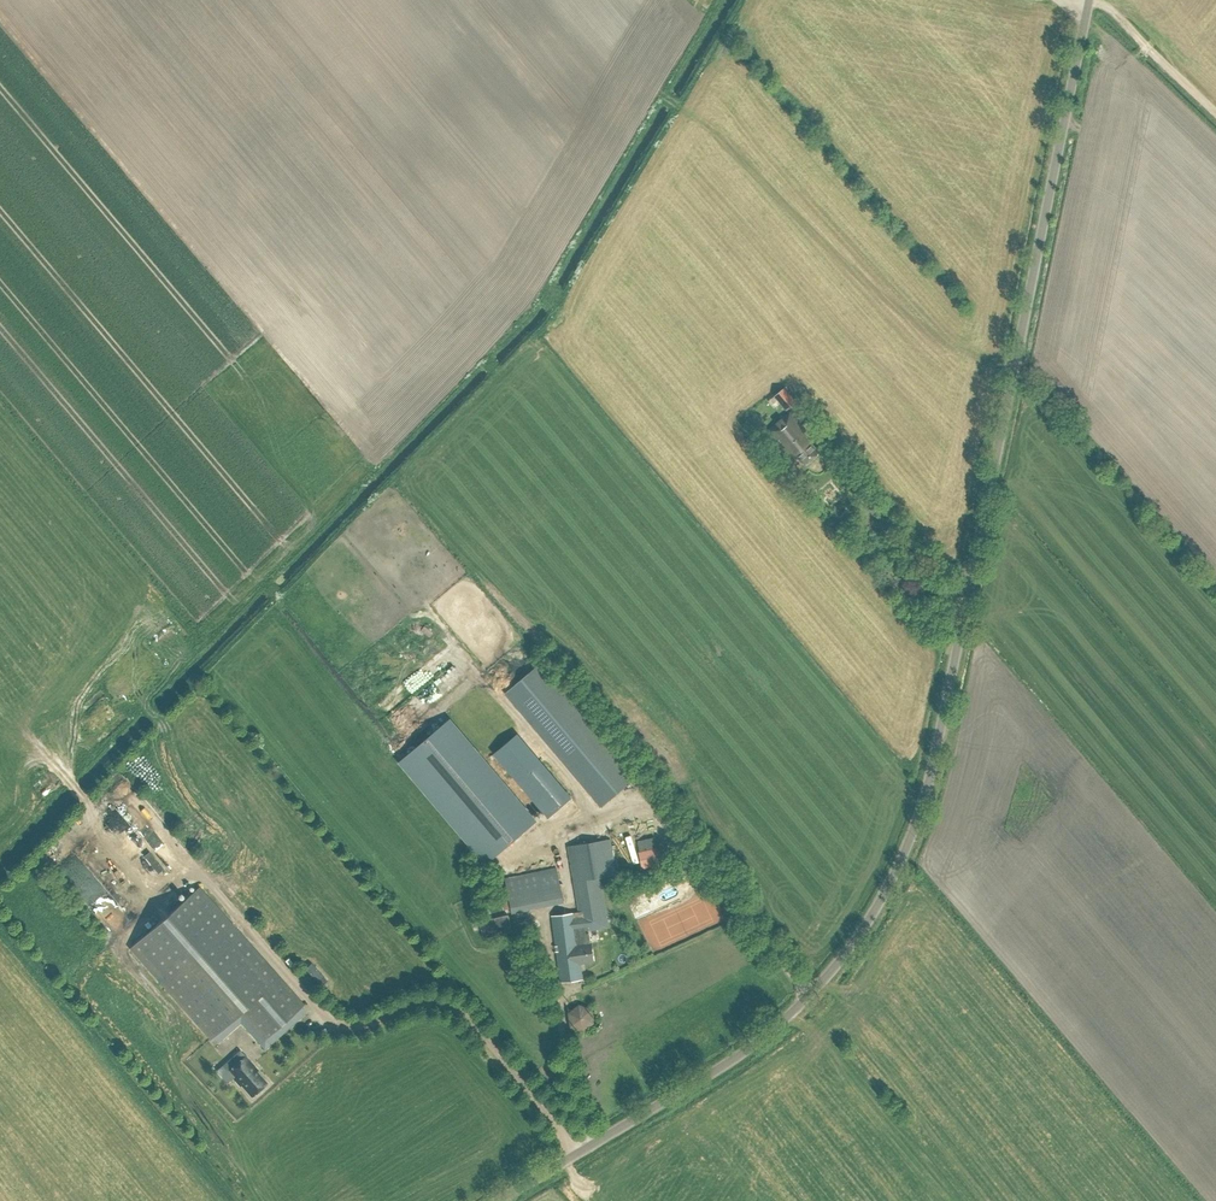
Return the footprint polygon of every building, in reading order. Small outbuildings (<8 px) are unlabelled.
[(778,395),(789,408),(796,402),(785,389),(778,395)] [(805,466),(807,464),(821,452),(807,435),(810,433),(792,412),(790,410),(767,430),(791,460),(797,455),(805,466)] [(600,806),(635,777),(538,664),(504,694),(600,806)] [(108,713),(115,720),(131,702),(124,696),(108,713)] [(398,762),(486,866),(537,820),(450,718),(400,760),(398,762)] [(544,799),(560,784),(521,736),(505,749),(544,798),(544,799)] [(116,802),(133,820),(141,812),(124,795),(116,802)] [(147,822),(147,825),(144,824),(140,839),(152,841),(156,824),(147,822)] [(48,842),(52,846),(59,839),(55,835),(48,842)] [(151,849),(163,861),(177,848),(165,835),(151,849)] [(567,846),(579,916),(576,916),(576,913),(553,915),(561,981),(583,979),(581,964),(594,962),(592,944),(581,945),(579,931),(609,928),(601,877),(617,874),(611,838),(567,846)] [(643,867),(661,864),(655,838),(638,841),(643,867)] [(512,913),(563,904),(557,867),(505,877),(512,913)] [(265,1038),(292,1013),(301,1005),(196,889),(132,946),(213,1037),(241,1011),(265,1038)] [(640,904),(644,912),(659,906),(655,897),(640,904)] [(375,901),(367,906),(371,913),(379,908),(375,901)] [(480,922),(483,938),(511,931),(507,915),(480,922)] [(579,1002),(568,1010),(570,1025),(583,1030),(594,1021),(592,1007),(579,1002)] [(256,1071),(258,1070),(245,1056),(229,1072),(241,1085),(242,1084),(253,1095),(267,1083),(256,1071)]
